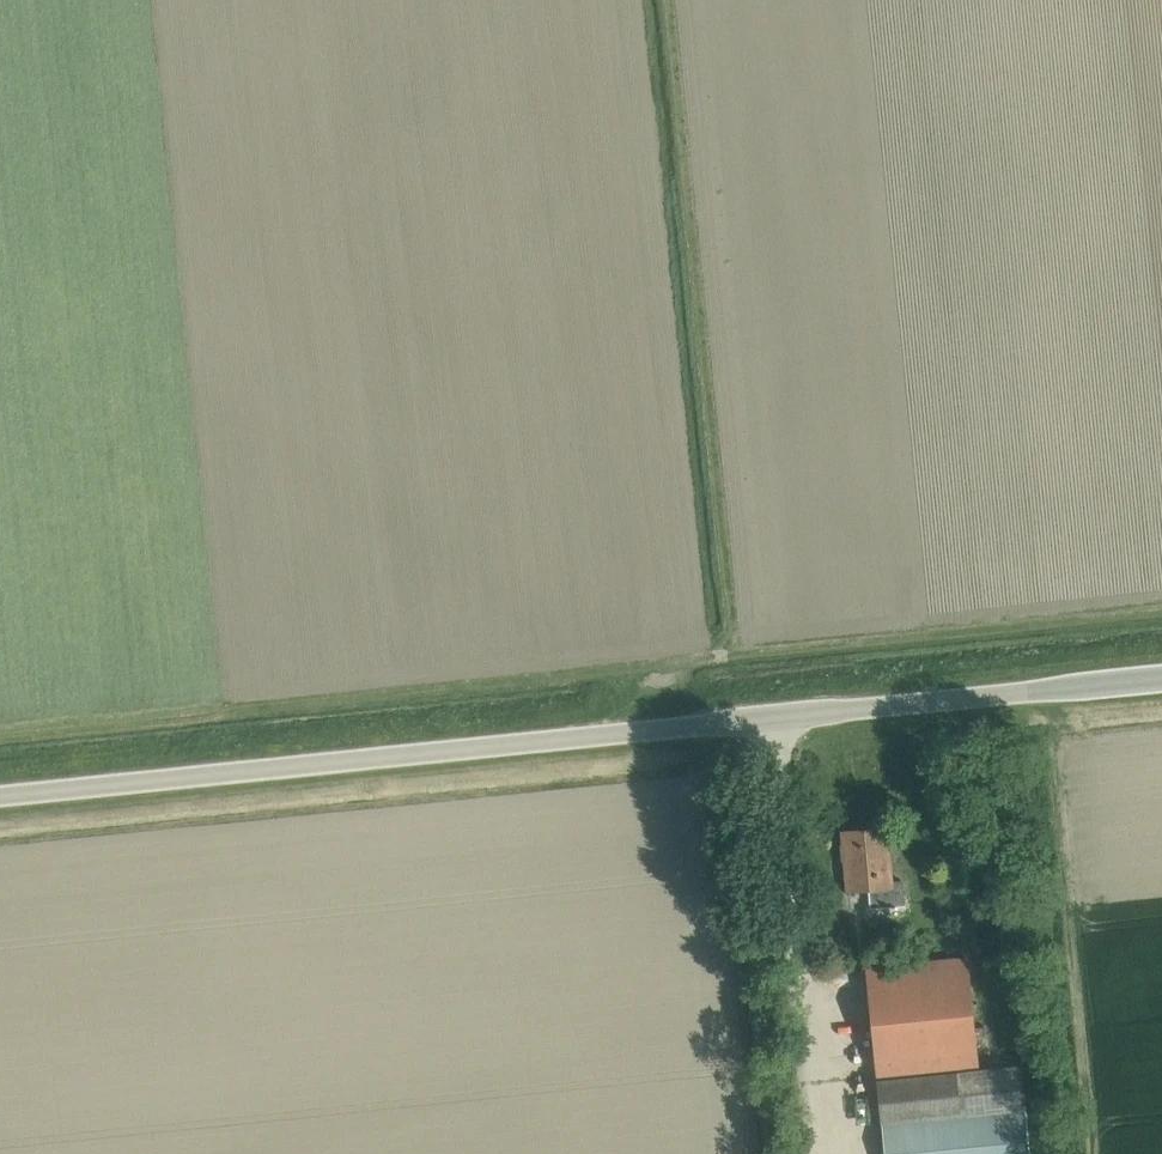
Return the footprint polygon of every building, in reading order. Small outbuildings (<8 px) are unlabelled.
[(847,890),(891,886),(886,828),(842,832),(847,890)] [(965,957),(866,967),(878,1080),(976,1069),(965,957)] [(878,1080),(885,1153),(1030,1153),(1020,1064),(976,1069),(878,1080)] [(879,1134),(864,1135),(865,1153),(881,1153),(879,1134)]
